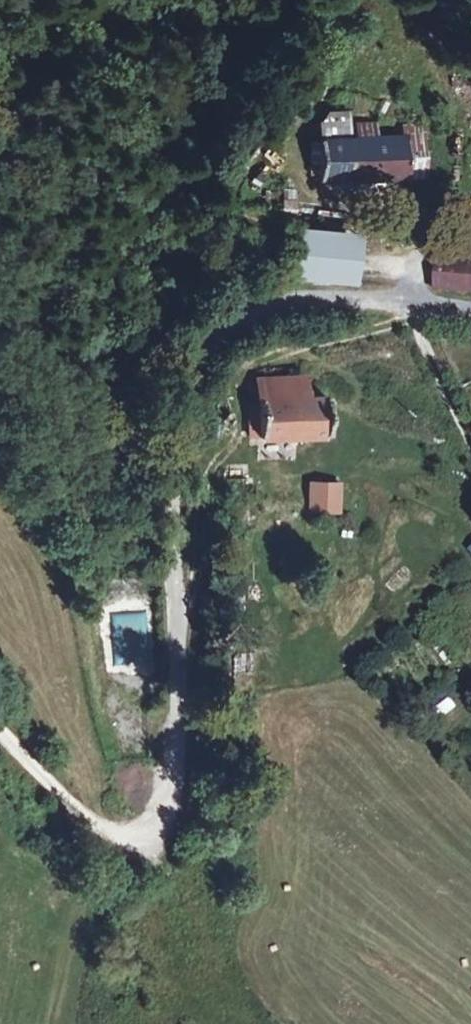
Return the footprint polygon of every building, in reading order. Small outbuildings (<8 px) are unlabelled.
[(352,104),(335,104),(335,115),(297,114),(298,157),(385,159),(384,152),(398,153),(397,124),(382,124),(381,118),(353,118),(352,104)] [(334,213),(272,207),(269,254),(330,260),(334,213)] [(438,256),(434,286),(470,291),(470,259),(438,256)] [(244,375),(243,433),(310,432),(310,396),(290,395),(289,374),(244,375)] [(303,476),(303,509),(338,509),(338,476),(303,476)] [(119,806),(147,808),(151,771),(123,768),(119,806)]
